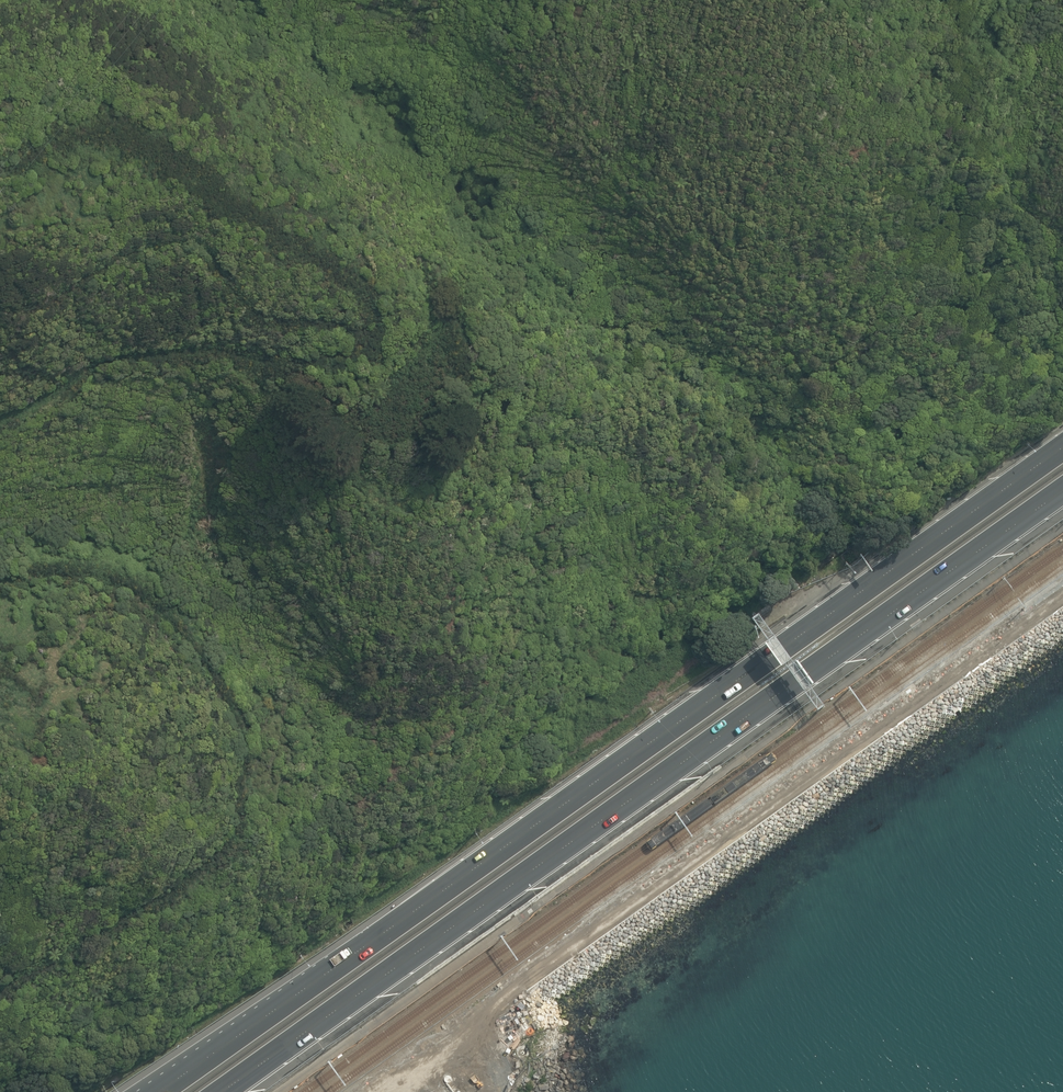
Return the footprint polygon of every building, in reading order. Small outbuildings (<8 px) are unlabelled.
[(421,354),(429,346),(424,340),(416,348),(421,354)]
